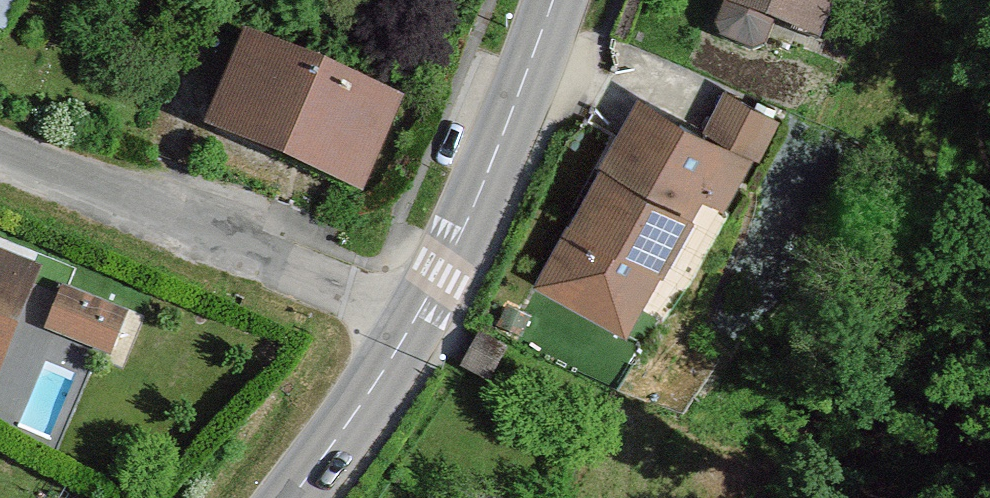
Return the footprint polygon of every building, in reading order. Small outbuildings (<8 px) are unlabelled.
[(714,21),(719,32),(749,44),(761,39),(773,10),(809,25),(818,0),(723,0),(714,21)] [(386,100),(247,37),(216,112),(280,139),(354,172),(386,100)] [(713,108),(695,144),(734,163),(743,168),(761,132),(713,108)] [(634,113),(616,149),(654,169),(672,133),(634,113)] [(695,144),(672,133),(654,169),(616,149),(608,164),(544,291),(623,330),(694,190),(715,201),(734,163),(695,144)] [(0,265),(0,313),(6,315),(21,273),(0,265)] [(117,313),(60,292),(49,322),(106,343),(117,313)] [(481,339),(467,365),(485,375),(499,350),(481,339)]
